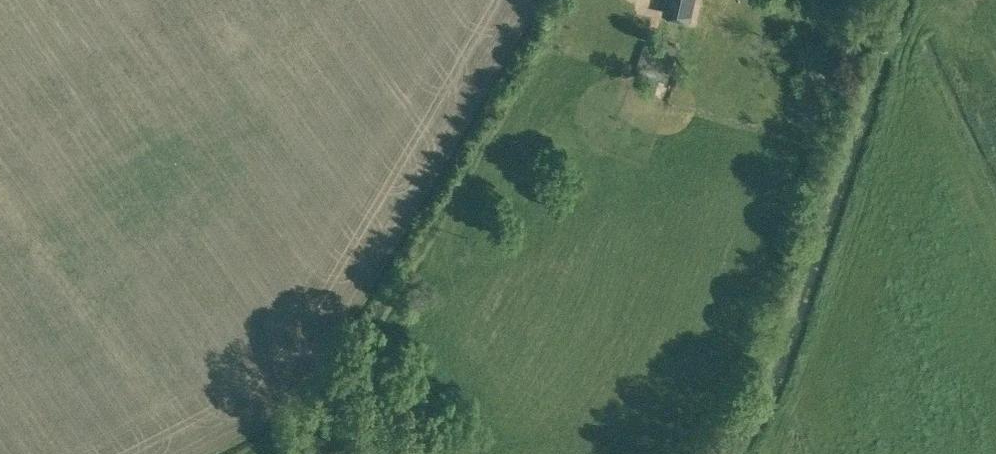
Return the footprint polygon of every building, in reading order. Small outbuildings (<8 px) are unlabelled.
[(665,12),(688,17),(692,0),(668,0),(665,12)] [(712,16),(726,17),(728,0),(714,0),(712,16)]
